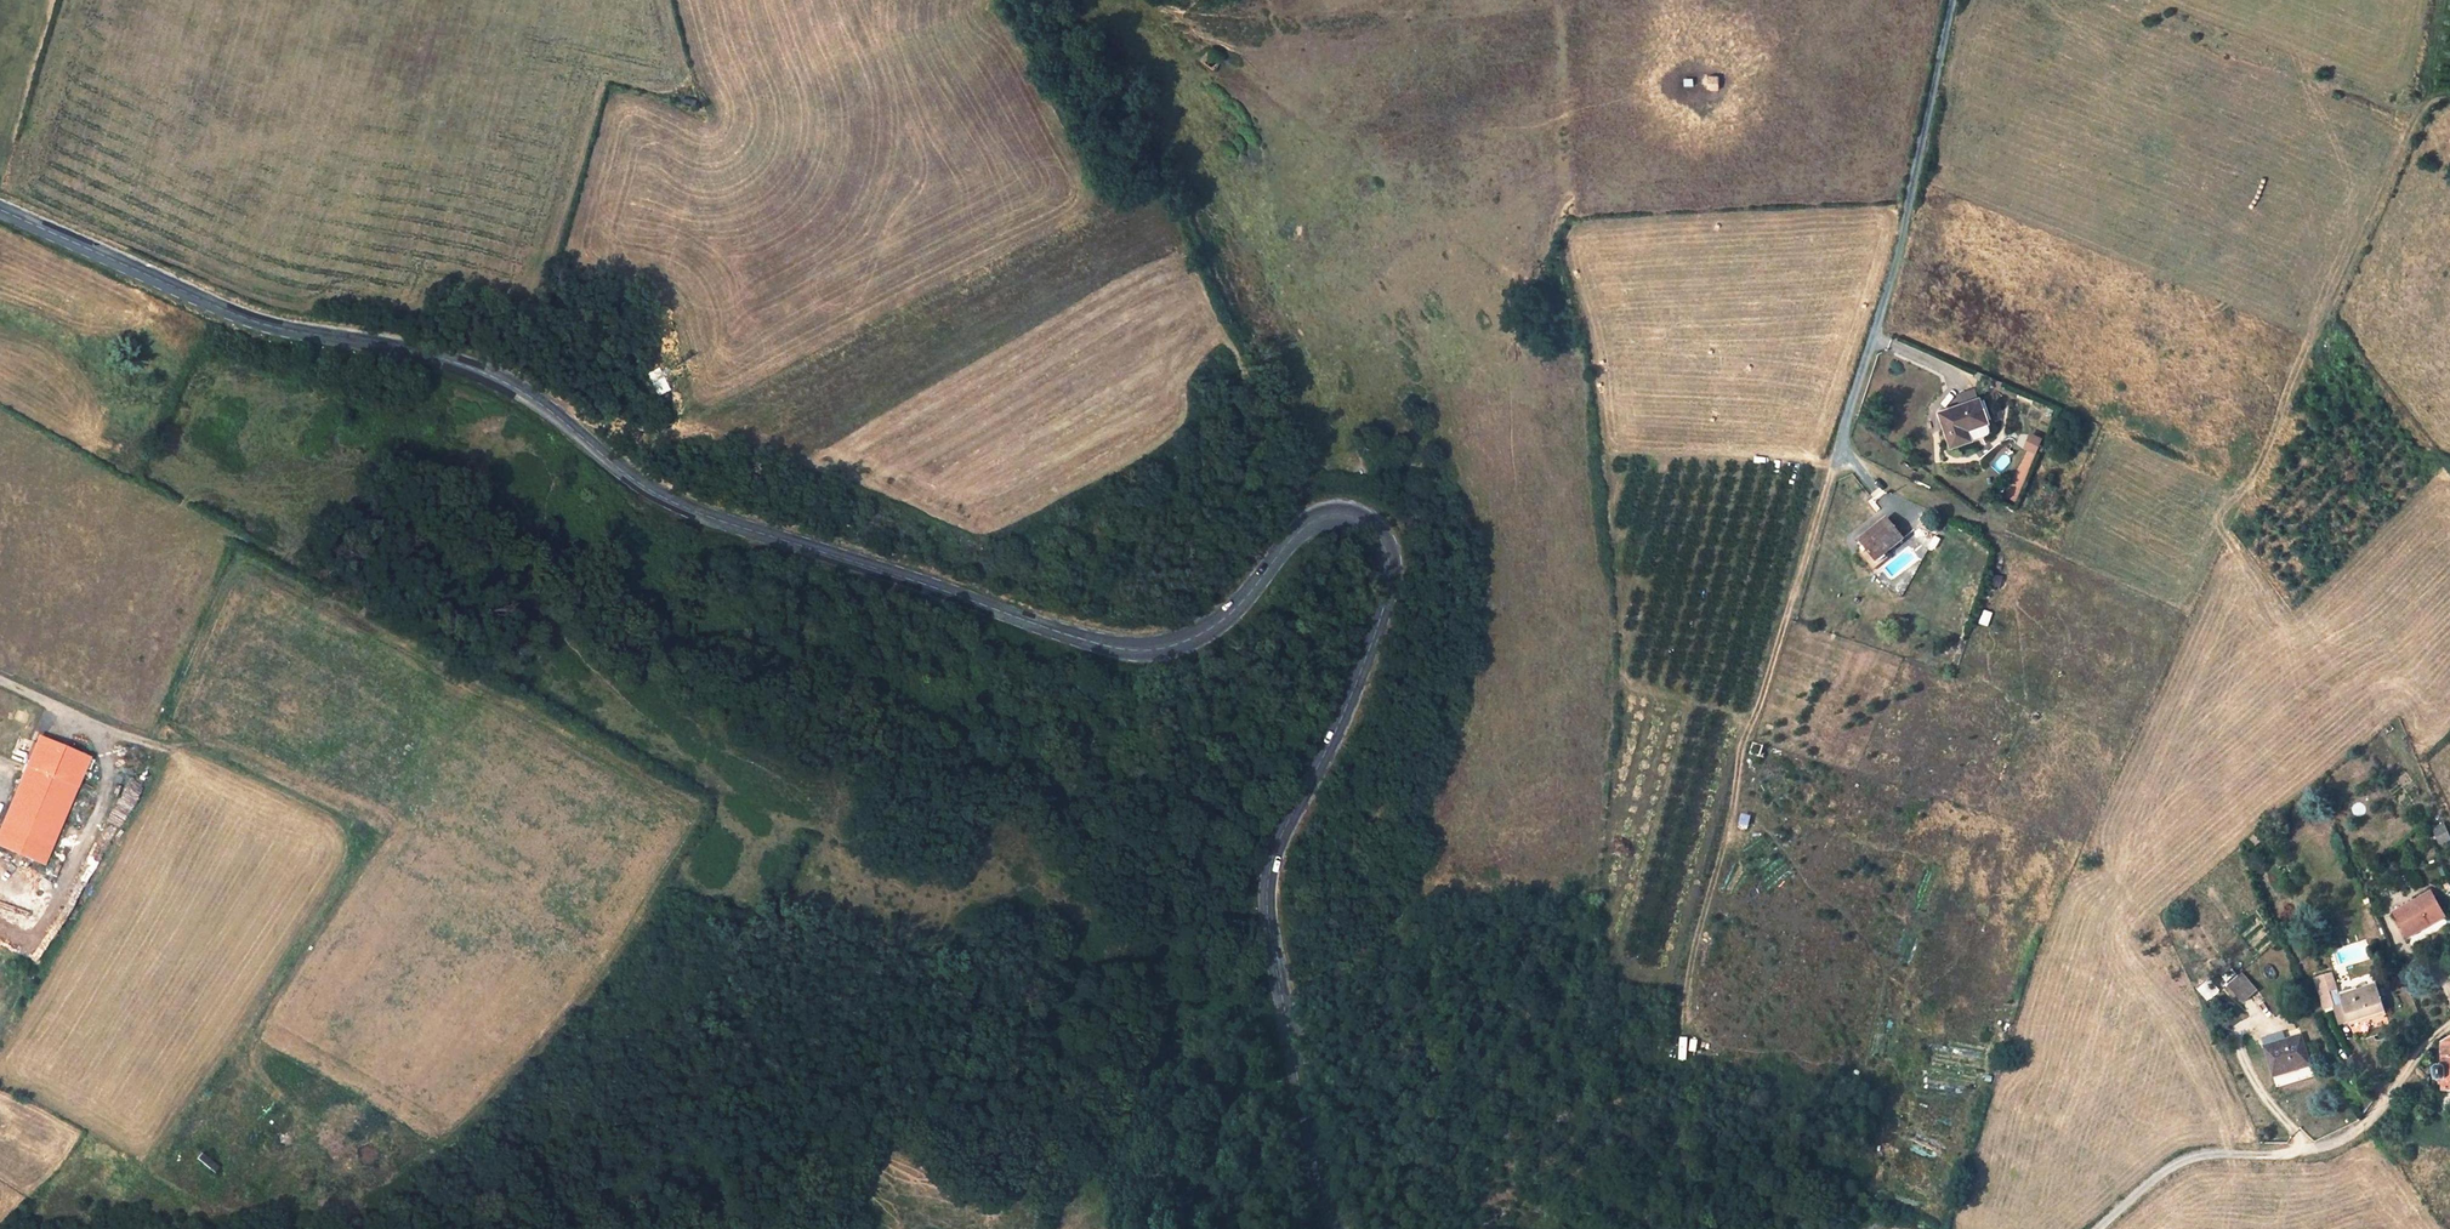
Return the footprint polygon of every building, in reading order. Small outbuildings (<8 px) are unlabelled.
[(1210,48),(1202,60),(1214,69),(1222,57),(1210,48)] [(1708,89),(1719,89),(1720,78),(1709,78),(1708,89)] [(1990,417),(1983,397),(1978,398),(1986,419),(1990,417)] [(1986,422),(1986,419),(1978,398),(1939,412),(1950,445),(1970,438),(1967,429),(1986,422)] [(2026,433),(2007,500),(2020,504),(2039,436),(2026,433)] [(1886,517),(1858,541),(1874,561),(1903,538),(1886,517)] [(0,812),(0,844),(34,862),(88,762),(40,736),(0,812)] [(1761,757),(1765,745),(1753,742),(1749,754),(1761,757)] [(2438,846),(2449,841),(2449,838),(2445,824),(2431,829),(2438,846)] [(2255,835),(2250,840),(2256,847),(2261,842),(2255,835)] [(2394,913),(2406,937),(2415,932),(2413,926),(2419,923),(2422,928),(2444,916),(2431,892),(2394,913)] [(2313,978),(2323,1010),(2332,1007),(2342,1005),(2348,1023),(2348,1025),(2385,1014),(2376,984),(2339,996),(2332,972),(2313,978)] [(2242,974),(2230,985),(2242,1000),(2254,989),(2242,974)] [(2342,1005),(2332,1007),(2338,1026),(2348,1023),(2342,1005)] [(2265,1047),(2273,1075),(2309,1065),(2301,1037),(2265,1047)] [(2442,1043),(2442,1044),(2442,1068),(2437,1068),(2435,1070),(2435,1078),(2438,1080),(2443,1080),(2443,1090),(2449,1090),(2449,1039),(2442,1043)] [(2308,1068),(2273,1078),(2275,1087),(2311,1077),(2308,1068)]
